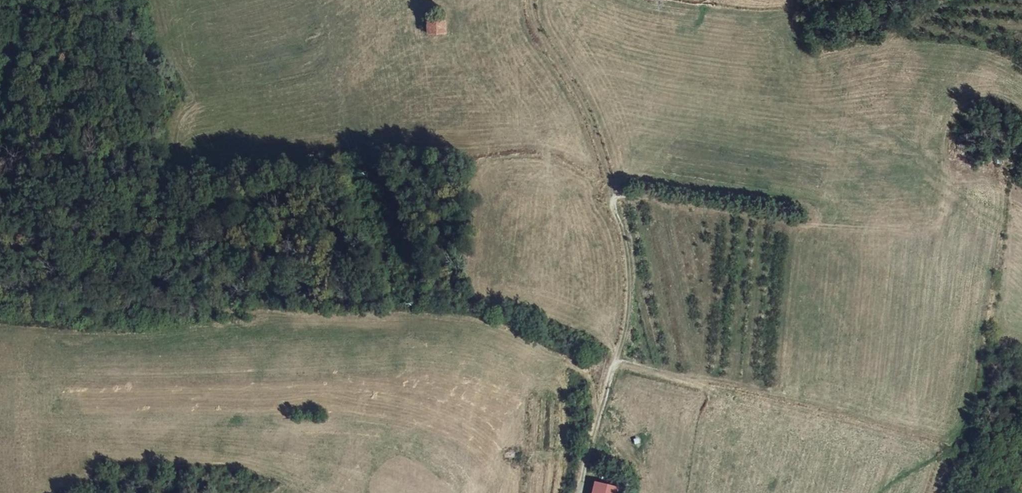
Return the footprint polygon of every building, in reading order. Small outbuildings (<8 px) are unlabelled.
[(445,23),(428,24),(429,34),(446,34),(445,23)] [(597,492),(623,492),(624,489),(600,482),(597,492)]
